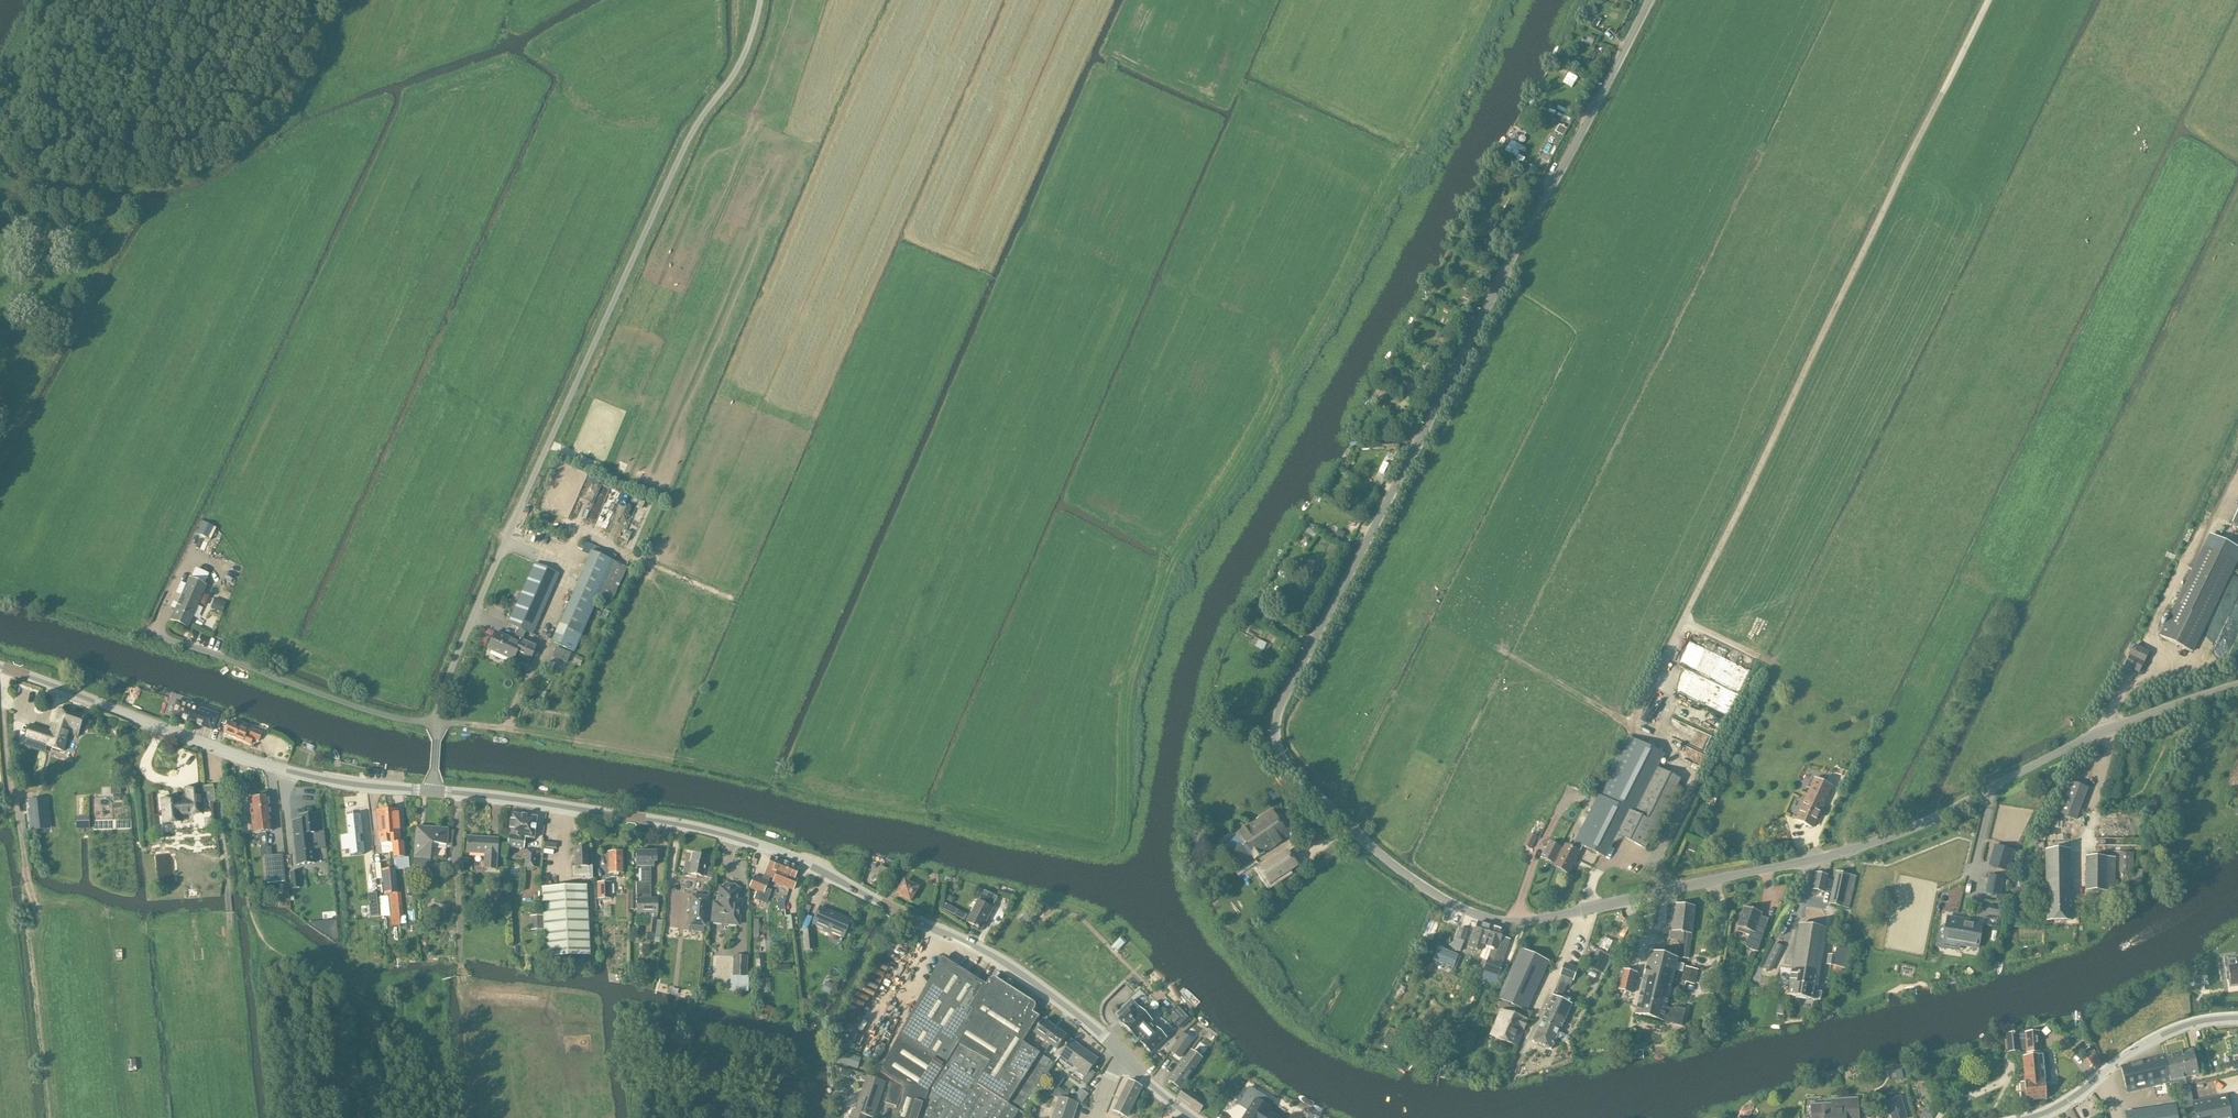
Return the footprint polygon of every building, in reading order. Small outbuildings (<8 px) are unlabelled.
[(1593,24),(1597,27),(1601,19),(1597,17),(1593,24)] [(1586,41),(1592,45),(1596,38),(1590,34),(1586,41)] [(1592,82),(1587,79),(1583,85),(1588,88),(1592,82)] [(1560,126),(1556,132),(1563,136),(1566,129),(1560,126)] [(1308,527),(1303,534),(1313,540),(1318,533),(1308,527)] [(1338,537),(1345,541),(1348,535),(1341,532),(1338,537)] [(2191,651),(2237,557),(2237,547),(2211,534),(2160,636),(2191,651)] [(614,555),(585,542),(581,551),(589,554),(551,642),(573,652),(598,595),(612,601),(627,566),(611,560),(614,555)] [(559,574),(534,563),(508,623),(518,628),(526,631),(532,634),(559,574)] [(201,570),(196,582),(198,582),(204,585),(209,574),(201,570)] [(189,578),(170,620),(188,628),(206,586),(204,585),(198,582),(196,582),(190,579),(189,578)] [(231,594),(234,587),(226,584),(223,591),(231,594)] [(221,600),(217,609),(222,612),(226,603),(221,600)] [(495,631),(487,649),(513,661),(513,660),(527,666),(529,661),(530,661),(532,655),(537,657),(540,649),(536,647),(521,640),(526,631),(518,628),(513,639),(495,631)] [(2138,672),(2148,652),(2134,646),(2125,665),(2138,672)] [(217,716),(218,715),(202,709),(201,710),(194,707),(194,706),(193,704),(188,702),(186,703),(185,704),(177,701),(171,717),(196,726),(197,724),(212,729),(211,730),(212,731),(214,725),(219,726),(222,718),(217,716)] [(30,724),(25,738),(48,746),(47,747),(63,752),(68,733),(78,736),(83,717),(59,709),(52,731),(36,726),(30,724)] [(258,741),(262,733),(250,728),(250,727),(235,721),(234,724),(230,722),(225,734),(251,745),(253,739),(258,741)] [(1575,843),(1582,847),(1605,858),(1612,844),(1625,839),(1645,849),(1680,780),(1657,768),(1664,755),(1629,737),(1575,843)] [(1701,767),(1706,758),(1686,747),(1681,757),(1701,767)] [(1731,774),(1724,768),(1720,773),(1727,779),(1731,774)] [(1842,770),(1839,775),(1847,779),(1849,773),(1842,770)] [(58,800),(59,773),(43,773),(43,800),(58,800)] [(1797,820),(1813,827),(1831,787),(1815,780),(1797,820)] [(2088,788),(2072,783),(2071,782),(2059,813),(2076,820),(2088,788)] [(211,786),(205,787),(206,801),(213,800),(211,786)] [(189,815),(202,813),(199,787),(186,788),(187,800),(173,801),(173,798),(162,799),(164,823),(181,822),(180,815),(189,814),(189,815)] [(253,833),(272,831),(267,797),(249,799),(253,833)] [(1715,807),(1717,801),(1709,798),(1706,804),(1715,807)] [(34,802),(28,806),(30,811),(36,807),(34,802)] [(387,810),(390,843),(392,843),(393,858),(404,858),(403,842),(399,842),(398,834),(400,834),(398,809),(387,810)] [(387,810),(377,811),(379,835),(379,838),(380,838),(381,844),(381,853),(390,853),(390,859),(393,858),(393,852),(392,843),(390,843),(387,810)] [(1240,870),(1290,836),(1272,810),(1222,845),(1240,870)] [(299,820),(293,821),(297,865),(314,863),(313,850),(325,849),(323,832),(318,833),(316,814),(299,816),(299,820)] [(533,839),(537,817),(511,814),(508,836),(510,836),(508,847),(523,849),(524,838),(533,839)] [(340,836),(342,851),(343,851),(342,847),(349,846),(350,856),(364,854),(363,843),(360,843),(359,836),(362,835),(360,815),(352,816),(352,818),(346,819),(348,835),(340,836)] [(446,845),(447,829),(416,827),(413,869),(420,870),(429,871),(431,844),(446,845)] [(1530,833),(1524,846),(1530,849),(1537,837),(1530,833)] [(496,869),(498,839),(467,837),(466,853),(484,854),(483,868),(496,869)] [(1549,843),(1542,857),(1555,864),(1554,866),(1569,874),(1582,847),(1575,843),(1572,849),(1565,845),(1560,855),(1558,855),(1561,849),(1549,843)] [(1694,853),(1697,846),(1690,844),(1688,851),(1694,853)] [(2008,870),(2014,851),(1997,846),(1992,866),(2008,870)] [(574,867),(572,868),(572,876),(584,876),(584,879),(591,879),(591,867),(587,867),(586,847),(573,848),(574,867)] [(534,868),(535,851),(526,850),(523,867),(534,868)] [(2046,921),(2071,921),(2070,851),(2045,851),(2046,921)] [(623,852),(607,853),(608,874),(608,877),(617,876),(617,874),(623,874),(623,852)] [(635,913),(656,913),(656,899),(649,899),(650,867),(653,867),(653,862),(656,862),(656,852),(636,852),(636,867),(641,867),(640,882),(636,882),(635,913)] [(1271,883),(1296,866),(1287,852),(1262,869),(1271,883)] [(695,853),(694,855),(693,855),(690,864),(685,863),(683,872),(711,879),(713,873),(709,872),(711,861),(710,861),(706,860),(707,858),(700,856),(699,854),(695,853)] [(2133,853),(2120,853),(2120,872),(2132,872),(2133,853)] [(273,856),(264,857),(267,883),(276,883),(273,856)] [(798,879),(794,877),(798,868),(771,857),(764,875),(774,879),(772,882),(793,891),(798,879)] [(2118,885),(2118,881),(2114,881),(2115,858),(2086,857),(2085,890),(2114,891),(2114,885),(2118,885)] [(384,894),(387,894),(396,893),(396,892),(393,858),(390,859),(389,860),(390,869),(382,870),(384,894)] [(430,871),(429,871),(420,870),(420,877),(429,878),(430,871)] [(2136,870),(2133,885),(2142,887),(2145,872),(2136,870)] [(292,888),(300,887),(298,871),(290,872),(292,888)] [(1849,908),(1856,877),(1836,872),(1829,903),(1849,908)] [(1823,891),(1827,876),(1816,874),(1813,888),(1823,891)] [(763,893),(768,881),(754,876),(749,887),(763,893)] [(2000,895),(2003,878),(1989,876),(1986,892),(2000,895)] [(890,889),(895,881),(891,879),(887,887),(890,889)] [(896,894),(911,902),(919,887),(904,879),(896,894)] [(611,898),(611,883),(597,883),(597,899),(611,898)] [(737,901),(739,889),(736,889),(736,886),(734,885),(728,884),(725,885),(725,887),(723,887),(722,893),(721,895),(720,895),(719,894),(718,903),(714,902),(711,922),(738,925),(740,905),(738,905),(739,901),(737,901)] [(586,885),(541,887),(545,958),(590,955),(586,885)] [(984,890),(978,900),(967,922),(982,930),(993,908),(990,906),(995,896),(984,890)] [(403,916),(400,892),(396,892),(396,893),(387,894),(390,917),(403,916)] [(689,924),(704,926),(707,897),(692,895),(689,924)] [(376,896),(369,897),(371,916),(378,916),(376,896)] [(1669,938),(1683,940),(1684,932),(1692,933),(1695,907),(1675,905),(1672,931),(1670,931),(1669,938)] [(843,937),(850,920),(819,907),(812,924),(843,937)] [(1745,907),(1737,926),(1739,927),(1737,930),(1749,935),(1745,944),(1747,948),(1757,951),(1769,919),(1760,916),(1761,913),(1745,907)] [(1030,912),(1023,917),(1030,927),(1037,922),(1030,912)] [(1978,945),(1981,927),(1965,924),(1966,921),(1966,920),(1947,917),(1943,941),(1956,943),(1956,941),(1978,945)] [(657,919),(648,918),(646,932),(648,933),(655,933),(656,921),(657,919)] [(1423,935),(1432,939),(1440,923),(1430,919),(1423,935)] [(336,921),(308,924),(334,942),(338,940),(336,921)] [(655,933),(654,942),(660,943),(662,922),(656,921),(655,933)] [(1490,931),(1491,926),(1479,922),(1473,938),(1471,937),(1468,946),(1482,950),(1484,944),(1485,945),(1486,939),(1487,939),(1490,931)] [(1789,983),(1817,988),(1826,929),(1799,925),(1789,983)] [(1491,926),(1490,931),(1487,939),(1489,940),(1487,946),(1493,948),(1485,971),(1498,975),(1503,962),(1502,961),(1505,952),(1498,949),(1504,930),(1491,926)] [(1461,928),(1457,938),(1464,940),(1468,930),(1461,928)] [(805,950),(813,949),(811,930),(803,931),(805,950)] [(1684,932),(1683,940),(1681,957),(1689,958),(1692,933),(1684,932)] [(1771,973),(1784,946),(1772,939),(1758,967),(1771,973)] [(1834,955),(1836,956),(1834,965),(1844,968),(1847,959),(1851,947),(1838,943),(1834,955)] [(1434,960),(1453,968),(1456,959),(1449,956),(1451,952),(1439,948),(1434,960)] [(1520,949),(1498,999),(1527,1011),(1549,962),(1520,949)] [(1600,952),(1592,968),(1598,971),(1606,955),(1600,952)] [(1699,964),(1705,965),(1708,954),(1702,952),(1699,964)] [(1639,1000),(1666,1006),(1668,997),(1674,998),(1676,990),(1670,988),(1677,959),(1650,953),(1639,1000)] [(755,955),(756,976),(766,975),(764,955),(755,955)] [(1834,955),(1829,955),(1827,964),(1834,965),(1836,956),(1834,955)] [(746,977),(747,956),(733,956),(732,976),(746,977)] [(880,1072),(892,1079),(885,1101),(898,1105),(894,1117),(1015,1117),(1019,1110),(1026,1115),(1048,1079),(1050,1075),(1045,1071),(1051,1060),(1049,1059),(1039,1053),(1029,1047),(1023,1043),(1040,1016),(1033,1012),(1035,1009),(1034,1008),(1035,1007),(1035,1005),(1034,1002),(1030,1000),(996,978),(994,977),(991,978),(990,980),(987,985),(967,973),(968,972),(948,960),(943,957),(880,1072)] [(2228,967),(2231,985),(2237,984),(2237,957),(2237,958),(2237,964),(2237,965),(2236,966),(2228,967)] [(1566,964),(1545,1013),(1564,1022),(1572,1005),(1567,1003),(1562,1000),(1565,994),(1564,994),(1568,985),(1570,986),(1572,981),(1573,981),(1579,969),(1566,964)] [(1694,984),(1698,970),(1686,966),(1682,981),(1694,984)] [(1632,993),(1637,974),(1624,970),(1618,990),(1632,993)] [(826,982),(822,991),(829,995),(830,994),(834,986),(826,982)] [(1816,991),(1817,988),(1789,983),(1787,995),(1814,1000),(1815,999),(1820,1000),(1821,992),(1816,991)] [(1163,1013),(1139,989),(1113,1014),(1134,1035),(1133,1036),(1136,1039),(1139,1036),(1144,1040),(1142,1042),(1151,1052),(1174,1030),(1160,1016),(1163,1013)] [(1666,1006),(1639,1000),(1636,1014),(1664,1021),(1665,1022),(1675,1025),(1677,1024),(1680,1025),(1683,1012),(1676,1011),(1674,1008),(1672,1010),(1666,1008),(1666,1006)] [(1501,1009),(1491,1035),(1517,1046),(1532,1013),(1523,1010),(1520,1017),(1501,1009)] [(1180,1018),(1175,1023),(1180,1028),(1191,1018),(1186,1013),(1180,1018)] [(1545,1013),(1532,1041),(1551,1050),(1564,1022),(1545,1013)] [(1034,1032),(1046,1041),(1055,1028),(1044,1019),(1034,1032)] [(1702,1027),(1689,1024),(1686,1034),(1700,1037),(1702,1027)] [(1055,1028),(1046,1041),(1058,1049),(1067,1036),(1055,1028)] [(2039,1031),(2024,1032),(2026,1053),(2041,1052),(2039,1031)] [(1183,1033),(1170,1051),(1180,1058),(1193,1040),(1183,1033)] [(2007,1052),(2019,1051),(2018,1033),(2006,1034),(2007,1052)] [(1387,1034),(1383,1044),(1394,1048),(1398,1039),(1397,1038),(1388,1034),(1387,1034)] [(1091,1069),(1096,1062),(1098,1059),(1071,1040),(1060,1055),(1087,1075),(1081,1081),(1086,1086),(1096,1073),(1091,1069)] [(1039,1053),(1042,1049),(1032,1043),(1029,1047),(1039,1053)] [(1052,1055),(1042,1049),(1039,1053),(1049,1059),(1052,1055)] [(1191,1049),(1179,1066),(1169,1080),(1181,1089),(1203,1058),(1191,1049)] [(2192,1050),(2164,1056),(2170,1083),(2172,1088),(2178,1086),(2177,1080),(2180,1079),(2185,1078),(2198,1075),(2192,1050)] [(862,1058),(842,1051),(838,1063),(858,1069),(862,1058)] [(2027,1055),(2022,1055),(2023,1070),(2031,1069),(2032,1081),(2045,1080),(2048,1080),(2046,1054),(2039,1055),(2039,1052),(2027,1053),(2027,1055)] [(2164,1056),(2121,1066),(2127,1093),(2166,1084),(2170,1083),(2164,1056)] [(135,1060),(127,1061),(128,1071),(136,1070),(135,1060)] [(2024,1083),(2020,1083),(2021,1092),(2022,1100),(2026,1099),(2026,1101),(2046,1099),(2045,1080),(2032,1081),(2031,1069),(2023,1070),(2024,1083)] [(1901,1070),(1895,1071),(1896,1080),(1903,1079),(1901,1070)] [(886,1082),(864,1075),(862,1081),(865,1082),(855,1112),(852,1111),(850,1117),(866,1117),(867,1116),(873,1117),(886,1082)] [(1127,1117),(1142,1087),(1129,1081),(1114,1111),(1127,1117)] [(1054,1087),(1051,1094),(1059,1097),(1062,1089),(1054,1087)] [(1199,1112),(1206,1103),(1185,1088),(1179,1098),(1199,1112)] [(1240,1102),(1252,1109),(1246,1117),(1277,1117),(1278,1116),(1277,1115),(1271,1111),(1272,1110),(1269,1108),(1273,1102),(1262,1095),(1250,1088),(1240,1102)] [(1081,1089),(1075,1098),(1082,1103),(1089,1094),(1081,1089)] [(1078,1103),(1060,1097),(1053,1117),(1073,1117),(1078,1103)] [(1891,1117),(1906,1117),(1900,1097),(1886,1100),(1891,1117)] [(2193,1102),(2196,1117),(2231,1117),(2227,1101),(2219,1103),(2218,1097),(2193,1102)] [(1857,1099),(1832,1100),(1832,1104),(1812,1105),(1813,1117),(1858,1117),(1857,1099)] [(2127,1115),(2127,1117),(2175,1117),(2173,1108),(2127,1115)]
